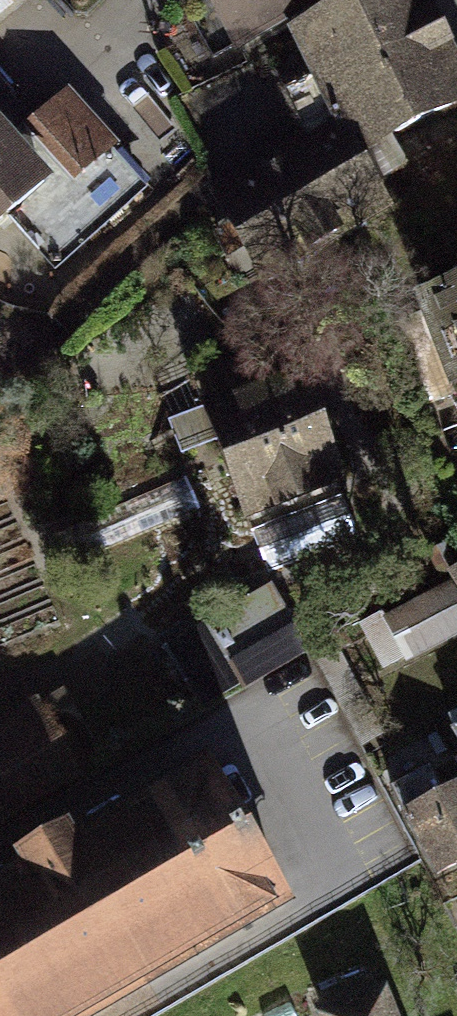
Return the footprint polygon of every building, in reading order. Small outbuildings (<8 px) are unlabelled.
[(239,72),(371,0),(200,0),(239,72)] [(456,148),(456,75),(422,0),(403,0),(303,53),(368,188),(456,148)] [(0,136),(0,252),(58,200),(0,136)] [(339,136),(212,199),(251,277),(378,214),(339,136)] [(431,289),(456,368),(456,281),(431,289)] [(314,385),(213,417),(251,535),(352,503),(314,385)] [(385,666),(456,634),(456,582),(456,580),(365,619),(385,666)] [(212,619),(241,681),(303,651),(274,590),(212,619)] [(197,701),(235,685),(207,621),(170,637),(197,701)] [(0,730),(0,841),(81,795),(33,711),(0,730)] [(300,899),(218,755),(0,878),(0,1015),(92,1015),(300,899)] [(416,826),(451,892),(456,888),(456,804),(416,826)] [(387,992),(326,1015),(397,1015),(387,992)]
